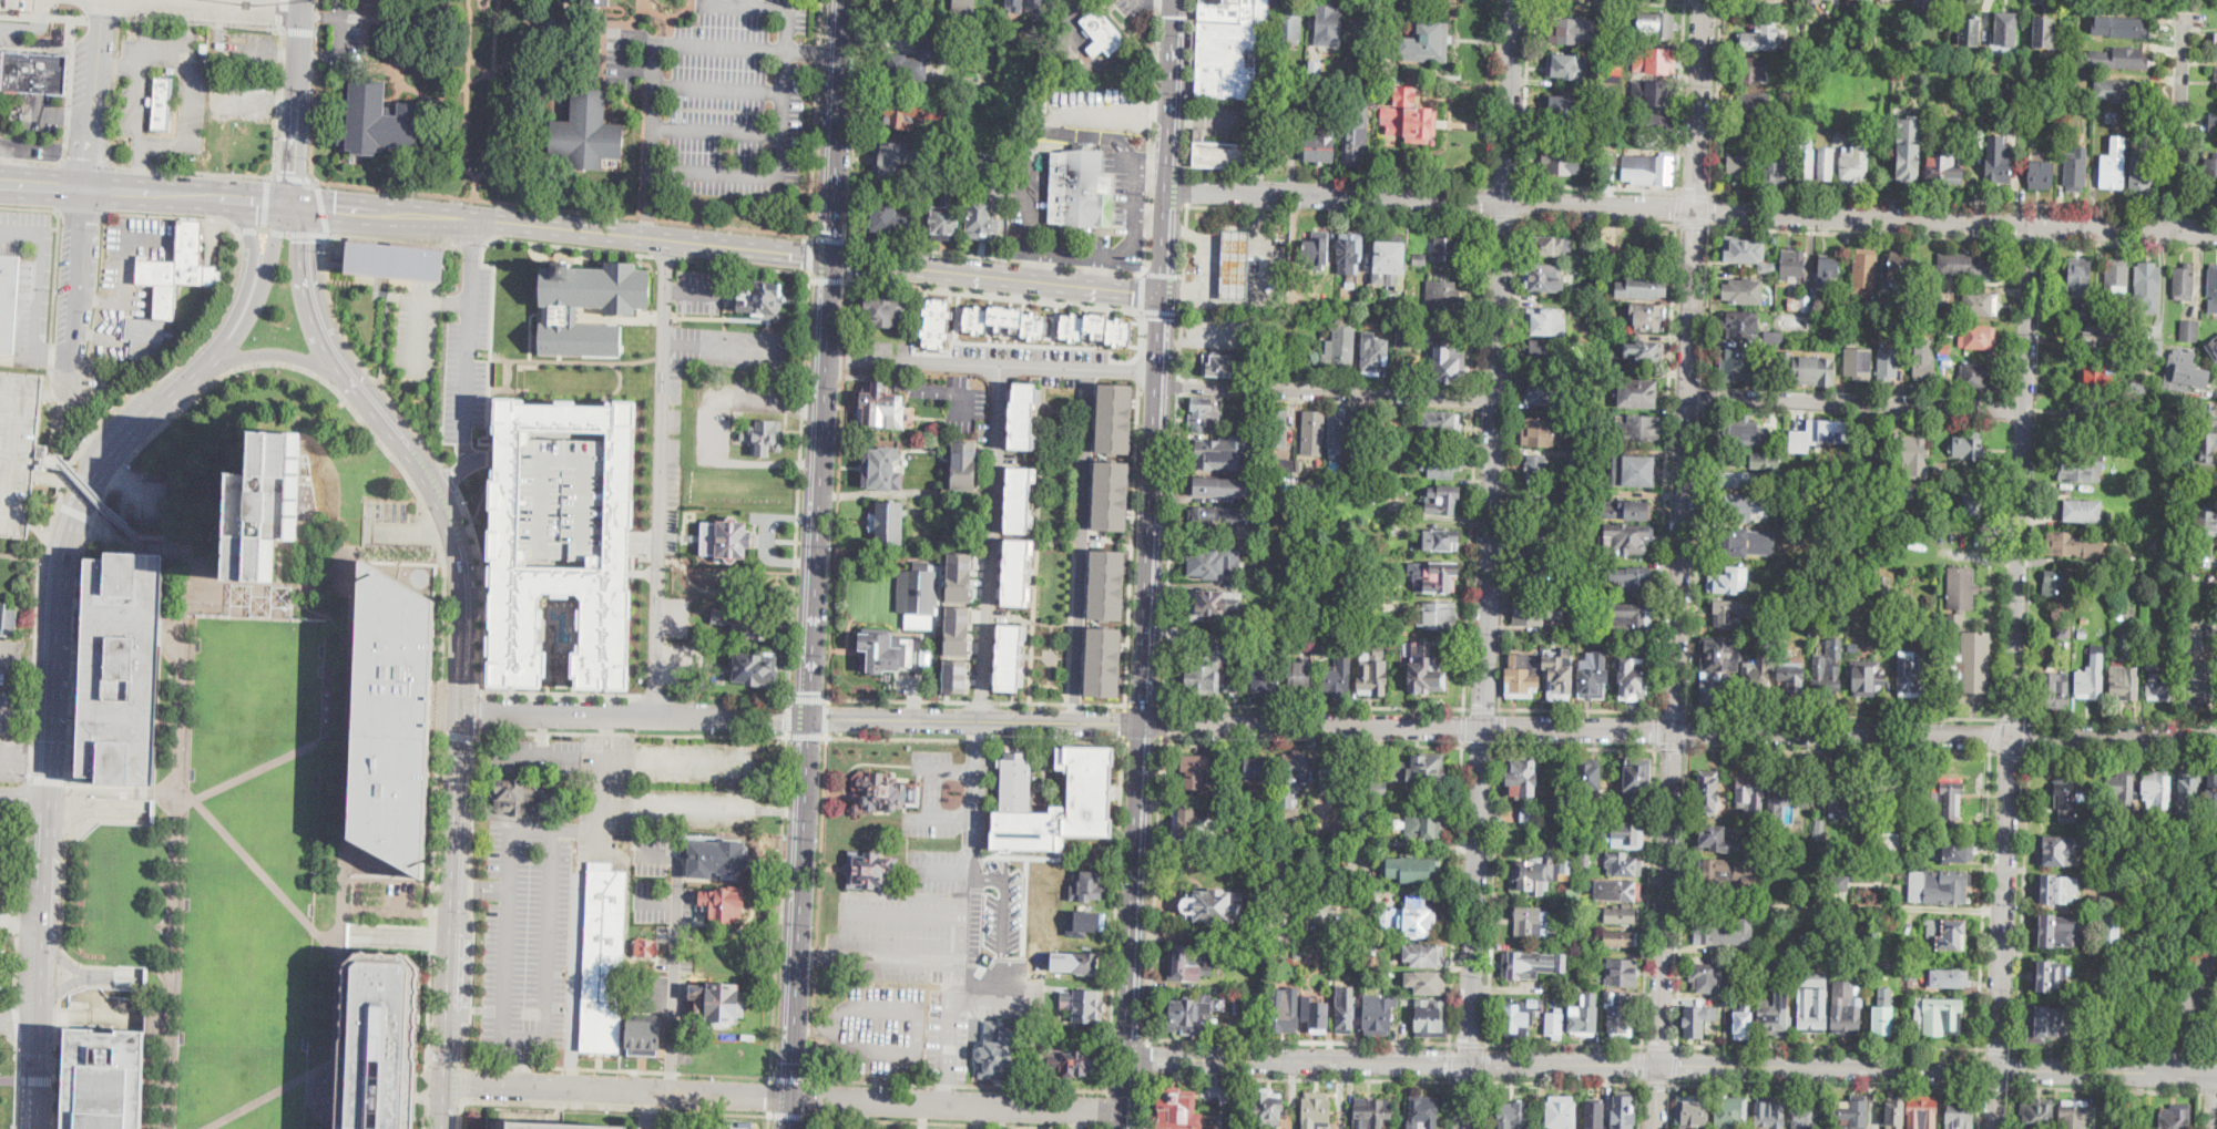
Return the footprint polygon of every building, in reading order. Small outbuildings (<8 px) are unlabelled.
[(939,9),(940,0),(947,0),(947,10),(939,9)] [(952,18),(953,0),(976,0),(974,16),(966,14),(966,19),(952,18)] [(1008,2),(1008,0),(1025,0),(1023,12),(1013,11),(1014,3),(1008,2)] [(1029,6),(1029,0),(1045,0),(1043,14),(1034,13),(1034,7),(1029,6)] [(1198,21),(1199,0),(1270,0),(1268,27),(1258,25),(1256,69),(1263,69),(1261,93),(1256,93),(1256,96),(1195,94),(1197,64),(1191,64),(1193,21),(1198,21)] [(1360,10),(1360,0),(1374,0),(1373,10),(1360,10)] [(1400,21),(1392,20),(1393,0),(1401,0),(1400,21)] [(1923,9),(1923,0),(1947,0),(1947,1),(1939,1),(1939,3),(1923,9)] [(1302,9),(1301,43),(1277,43),(1278,17),(1281,17),(1283,9),(1284,9),(1284,2),(1300,3),(1300,9),(1302,9)] [(1342,11),(1341,45),(1316,45),(1317,4),(1335,6),(1335,11),(1342,11)] [(1605,6),(1604,21),(1595,21),(1596,6),(1605,6)] [(1127,41),(1110,57),(1104,50),(1095,58),(1087,49),(1097,41),(1081,21),(1097,7),(1127,41)] [(1674,41),(1657,40),(1657,35),(1647,34),(1647,31),(1637,31),(1637,11),(1675,12),(1674,41)] [(2017,12),(2016,49),(2007,49),(2007,45),(1995,45),(1995,12),(2017,12)] [(1587,21),(1586,43),(1582,42),(1582,44),(1549,43),(1551,13),(1563,13),(1563,19),(1583,19),(1583,21),(1587,21)] [(2054,47),(2042,47),(2042,49),(2036,49),(2036,45),(2033,45),(2034,14),(2054,17),(2053,31),(2055,31),(2054,47)] [(1979,45),(1959,44),(1960,17),(1980,18),(1979,45)] [(2150,27),(2149,39),(2111,37),(2111,27),(2114,27),(2115,17),(2144,18),(2143,25),(2150,27)] [(1836,24),(1836,44),(1827,44),(1827,45),(1811,45),(1811,44),(1806,44),(1806,30),(1810,30),(1810,20),(1812,20),(1812,18),(1827,19),(1827,24),(1836,24)] [(1380,21),(1380,39),(1362,39),(1363,21),(1380,21)] [(1449,22),(1448,62),(1432,61),(1432,55),(1406,54),(1406,39),(1412,39),(1413,27),(1419,27),(1419,21),(1449,22)] [(1777,24),(1777,28),(1778,28),(1778,35),(1776,35),(1776,41),(1777,41),(1777,50),(1760,49),(1760,51),(1741,50),(1741,49),(1737,49),(1737,33),(1761,34),(1761,31),(1756,31),(1756,27),(1761,27),(1761,24),(1777,24)] [(937,37),(937,57),(928,57),(928,79),(907,79),(907,80),(888,80),(888,78),(880,78),(881,63),(887,64),(887,54),(888,54),(888,53),(907,53),(907,55),(918,55),(919,37),(937,37)] [(1947,53),(1940,50),(1943,43),(1950,48),(1947,53)] [(1623,54),(1608,57),(1607,47),(1622,45),(1623,54)] [(2143,57),(2149,57),(2148,70),(2105,68),(2105,54),(2114,54),(2115,47),(2144,48),(2143,57)] [(1676,51),(1675,74),(1634,72),(1635,49),(1676,51)] [(2,89),(0,88),(0,53),(4,53),(6,52),(69,55),(67,95),(2,91),(2,89)] [(1586,80),(1547,80),(1547,54),(1587,55),(1586,80)] [(1766,59),(1765,74),(1760,74),(1759,83),(1740,82),(1740,74),(1733,74),(1733,66),(1740,66),(1741,58),(1766,59)] [(1321,61),(1321,80),(1308,80),(1309,61),(1321,61)] [(1623,68),(1622,83),(1606,82),(1607,66),(1623,68)] [(171,131),(173,77),(155,77),(154,94),(149,94),(147,130),(171,131)] [(386,115),(399,115),(399,103),(421,104),(419,148),(384,146),(382,152),(377,152),(377,155),(353,154),(353,150),(348,150),(348,145),(338,145),(339,122),(349,123),(351,80),(388,81),(386,115)] [(2147,85),(2146,100),(2141,100),(2139,105),(2108,103),(2109,101),(2103,100),(2104,80),(2142,82),(2142,84),(2147,85)] [(1675,83),(1674,105),(1632,103),(1633,81),(1675,83)] [(1330,101),(1325,92),(1337,84),(1342,92),(1330,101)] [(1416,105),(1394,104),(1396,85),(1417,85),(1416,105)] [(606,90),(606,123),(625,124),(624,160),(604,158),(604,170),(570,167),(570,155),(550,155),(552,121),(572,121),(573,88),(606,90)] [(2072,97),(2061,97),(2062,89),(2072,89),(2072,97)] [(1369,92),(1368,106),(1365,106),(1363,124),(1368,124),(1367,166),(1341,166),(1342,138),(1339,138),(1340,116),(1352,117),(1353,92),(1369,92)] [(948,109),(948,119),(926,117),(926,123),(915,122),(915,130),(877,126),(879,93),(899,94),(899,96),(913,97),(913,102),(917,102),(917,105),(927,106),(927,107),(948,109)] [(1994,116),(1983,115),(1985,93),(1995,93),(1994,116)] [(1574,94),(1573,102),(1576,102),(1575,112),(1574,112),(1573,120),(1551,119),(1551,96),(1564,96),(1564,94),(1574,94)] [(1769,94),(1769,115),(1733,114),(1734,94),(1769,94)] [(1620,101),(1618,109),(1605,106),(1606,99),(1620,101)] [(1438,137),(1429,136),(1429,144),(1406,143),(1406,135),(1399,135),(1399,124),(1387,124),(1387,120),(1381,120),(1381,107),(1438,109),(1438,137)] [(2216,129),(2216,111),(2209,111),(2209,129),(2216,129)] [(1672,132),(1667,132),(1667,134),(1639,133),(1641,113),(1668,114),(1667,120),(1672,120),(1672,132)] [(1922,114),(1920,183),(1897,182),(1898,148),(1897,148),(1898,117),(1908,117),(1908,114),(1922,114)] [(1193,137),(1204,138),(1205,128),(1194,127),(1193,137)] [(950,130),(949,143),(932,143),(933,129),(950,130)] [(1984,130),(1983,146),(1973,146),(1974,129),(1984,130)] [(1620,132),(1618,141),(1605,140),(1605,131),(1620,132)] [(1336,135),(1335,161),(1321,161),(1321,165),(1315,165),(1316,161),(1299,160),(1300,135),(1336,135)] [(2012,152),(2011,183),(1986,183),(1988,135),(2003,135),(2003,152),(2012,152)] [(921,144),(919,164),(910,164),(909,181),(873,177),(876,141),(921,144)] [(1246,163),(1230,162),(1229,168),(1193,166),(1194,142),(1251,145),(1250,168),(1246,168),(1246,163)] [(1082,145),(1081,150),(1104,151),(1103,187),(1111,187),(1111,194),(1113,194),(1112,228),(1096,228),(1096,227),(1060,225),(1060,224),(1048,223),(1051,152),(1061,152),(1061,148),(1075,148),(1075,145),(1082,145)] [(1581,173),(1572,173),(1572,175),(1547,174),(1547,164),(1543,164),(1543,146),(1573,146),(1573,158),(1581,158),(1581,173)] [(1866,146),(1866,157),(1868,157),(1868,179),(1866,179),(1866,185),(1842,184),(1842,179),(1840,179),(1840,157),(1841,157),(1842,152),(1852,152),(1852,146),(1866,146)] [(1958,146),(1958,153),(1964,153),(1963,187),(1924,186),(1924,151),(1943,151),(1943,146),(1958,146)] [(1792,148),(1791,172),(1788,172),(1788,185),(1764,184),(1765,151),(1776,151),(1776,147),(1792,148)] [(1815,148),(1814,182),(1797,181),(1798,147),(1815,148)] [(1832,182),(1817,181),(1818,147),(1833,147),(1832,182)] [(2204,152),(2216,152),(2216,197),(2204,197),(2204,152)] [(1750,153),(1749,175),(1727,174),(1727,156),(1744,157),(1744,153),(1750,153)] [(2086,186),(2083,186),(2083,192),(2067,192),(2067,185),(2065,185),(2065,153),(2087,153),(2086,186)] [(2152,195),(2137,194),(2137,188),(2129,188),(2131,153),(2153,153),(2152,195)] [(1674,157),(1673,186),(1631,184),(1633,155),(1674,157)] [(2125,156),(2123,188),(2099,187),(2102,155),(2125,156)] [(2054,163),(2053,184),(2051,184),(2051,189),(2029,189),(2029,162),(2054,163)] [(959,191),(959,207),(960,207),(959,234),(957,234),(957,240),(933,239),(933,234),(932,234),(932,206),(942,206),(942,189),(959,191)] [(1000,237),(994,240),(969,238),(969,229),(968,229),(970,207),(967,206),(967,197),(993,199),(991,219),(1002,220),(1000,237)] [(898,203),(897,216),(918,217),(917,232),(913,232),(912,234),(871,232),(871,229),(866,228),(868,204),(872,204),(872,202),(898,203)] [(203,222),(201,266),(216,267),(216,271),(223,273),(223,286),(177,284),(175,321),(154,320),(156,285),(137,284),(139,260),(178,263),(181,220),(203,222)] [(1261,260),(1260,271),(1250,271),(1249,299),(1222,299),(1224,230),(1253,232),(1251,260),(1261,260)] [(1329,233),(1327,264),(1304,263),(1305,240),(1314,240),(1315,232),(1329,233)] [(1363,234),(1363,258),(1361,258),(1361,263),(1359,263),(1359,275),(1339,275),(1339,260),(1334,260),(1334,249),(1335,249),(1336,234),(1363,234)] [(1462,255),(1458,255),(1458,261),(1434,261),(1434,259),(1430,259),(1430,253),(1434,254),(1434,236),(1458,236),(1458,247),(1462,247),(1462,255)] [(1571,255),(1525,254),(1525,237),(1572,237),(1571,255)] [(1407,242),(1404,290),(1397,290),(1397,286),(1373,285),(1375,240),(1407,242)] [(347,273),(348,265),(350,242),(446,250),(442,281),(347,273)] [(1758,269),(1741,268),(1741,265),(1727,264),(1728,246),(1750,247),(1750,253),(1759,253),(1758,269)] [(1877,249),(1876,255),(1878,255),(1876,295),(1852,292),(1855,253),(1857,253),(1857,248),(1877,249)] [(1806,252),(1804,277),(1789,276),(1789,280),(1780,279),(1782,249),(1806,252)] [(1911,252),(1909,281),(1888,280),(1890,250),(1911,252)] [(1427,254),(1427,265),(1417,265),(1417,253),(1427,254)] [(1993,278),(1971,277),(1971,274),(1951,273),(1950,281),(1938,280),(1939,253),(1972,255),(1971,258),(1994,259),(1993,278)] [(14,356),(0,354),(0,256),(23,258),(14,356)] [(1839,259),(1838,277),(1831,277),(1831,287),(1818,287),(1819,258),(1839,259)] [(2092,259),(2090,297),(2084,296),(2084,307),(2091,307),(2091,321),(2072,320),(2073,296),(2067,296),(2070,258),(2092,259)] [(638,261),(637,268),(651,269),(651,273),(652,273),(651,307),(635,307),(635,314),(605,312),(605,307),(581,306),(581,318),(581,321),(623,324),(622,356),(560,353),(540,353),(541,321),(545,321),(545,312),(546,305),(541,305),(542,266),(554,266),(554,260),(572,260),(572,267),(606,268),(607,260),(638,261)] [(2127,260),(2127,266),(2128,266),(2127,294),(2106,292),(2107,265),(2108,265),(2108,260),(2127,260)] [(1776,261),(1759,261),(1759,272),(1776,271),(1776,261)] [(2148,261),(2148,267),(2160,268),(2159,288),(2154,288),(2153,291),(2142,291),(2142,287),(2134,287),(2135,267),(2138,267),(2139,261),(2148,261)] [(2195,268),(2193,300),(2172,299),(2174,268),(2183,269),(2184,263),(2193,263),(2193,268),(2195,268)] [(2210,264),(2216,264),(2216,313),(2208,312),(2209,299),(2213,299),(2214,297),(2208,297),(2209,268),(2210,268),(2210,264)] [(1561,265),(1561,275),(1565,275),(1565,291),(1529,291),(1529,287),(1524,287),(1525,267),(1530,267),(1530,265),(1552,265),(1561,265)] [(1667,278),(1666,296),(1658,296),(1658,298),(1627,297),(1627,275),(1661,276),(1659,278),(1667,278)] [(1751,280),(1763,281),(1761,304),(1729,302),(1729,300),(1723,300),(1723,284),(1729,284),(1729,280),(1743,280),(1743,277),(1751,277),(1751,280)] [(781,322),(731,318),(735,279),(784,284),(781,322)] [(1461,305),(1461,315),(1424,314),(1426,280),(1455,280),(1455,289),(1459,289),(1459,305),(1461,305)] [(908,296),(907,311),(903,311),(903,319),(897,319),(896,325),(892,325),(892,327),(877,326),(877,322),(862,322),(864,291),(893,292),(892,296),(908,296)] [(1996,315),(1992,314),(1992,316),(1962,314),(1963,291),(1993,294),(1993,295),(1999,295),(1996,315)] [(1810,298),(1810,311),(1788,310),(1789,297),(1810,298)] [(947,299),(947,300),(952,300),(951,310),(954,310),(953,317),(950,317),(949,331),(952,331),(951,339),(948,338),(947,348),(941,347),(941,348),(929,347),(929,346),(923,346),(924,335),(922,335),(922,329),(926,329),(927,314),(924,314),(924,307),(928,308),(929,298),(947,299)] [(1856,315),(1842,314),(1842,299),(1857,300),(1856,315)] [(983,305),(983,307),(990,308),(990,306),(995,306),(995,305),(1008,306),(1008,308),(1013,308),(1013,307),(1020,307),(1020,309),(1024,309),(1024,311),(1032,312),(1032,310),(1039,311),(1039,314),(1049,315),(1045,338),(1036,337),(1035,340),(1029,339),(1030,337),(1021,336),(1022,333),(989,329),(988,331),(981,331),(980,333),(973,333),(973,330),(964,329),(964,324),(963,324),(964,311),(966,311),(967,306),(975,307),(977,304),(983,305)] [(1661,331),(1635,330),(1635,324),(1629,324),(1631,304),(1662,306),(1661,331)] [(1892,314),(1877,314),(1877,304),(1892,304),(1892,314)] [(1566,322),(1566,336),(1532,335),(1532,328),(1526,328),(1526,308),(1560,309),(1560,311),(1564,311),(1564,322),(1566,322)] [(1758,339),(1764,339),(1765,331),(1784,331),(1782,348),(1750,347),(1750,340),(1730,339),(1731,327),(1723,327),(1723,311),(1758,312),(1758,339)] [(1079,312),(1079,315),(1086,316),(1086,314),(1092,314),(1104,314),(1104,316),(1110,316),(1108,319),(1116,319),(1116,317),(1123,317),(1123,320),(1133,321),(1133,327),(1132,339),(1131,339),(1131,345),(1121,343),(1121,346),(1114,346),(1114,342),(1107,342),(1107,339),(1084,338),(1084,339),(1076,339),(1076,341),(1070,341),(1070,338),(1061,337),(1061,319),(1063,319),(1063,315),(1072,315),(1072,312),(1079,312)] [(1910,318),(1909,328),(1900,328),(1901,317),(1910,318)] [(127,318),(166,321),(165,332),(172,332),(172,338),(164,338),(162,362),(131,359),(132,341),(123,341),(124,319),(127,320),(127,318)] [(2198,342),(2180,341),(2182,319),(2199,321),(2198,342)] [(1996,327),(1994,348),(1988,348),(1988,349),(1959,348),(1960,336),(1961,336),(1962,325),(1996,327)] [(1407,344),(1408,326),(1396,326),(1396,344),(1407,344)] [(2112,330),(2112,333),(2114,333),(2114,340),(2112,340),(2112,343),(2101,342),(2101,351),(2086,350),(2086,339),(2083,339),(2083,332),(2086,332),(2086,326),(2099,326),(2099,330),(2112,330)] [(1416,329),(1416,338),(1402,338),(1403,328),(1416,329)] [(1376,342),(1378,342),(1378,346),(1383,346),(1383,355),(1388,355),(1387,366),(1382,366),(1382,372),(1380,372),(1380,377),(1361,376),(1361,370),(1360,370),(1361,338),(1362,338),(1362,331),(1376,331),(1376,342)] [(1349,333),(1349,346),(1356,346),(1353,370),(1351,370),(1351,376),(1334,374),(1334,369),(1332,369),(1332,365),(1322,365),(1324,349),(1334,350),(1334,336),(1342,336),(1342,332),(1349,333)] [(2204,345),(2216,336),(2216,364),(2204,345)] [(2164,339),(2164,355),(2138,355),(2139,348),(2143,348),(2144,338),(2164,339)] [(1563,351),(1556,351),(1555,365),(1524,363),(1525,339),(1564,341),(1563,351)] [(1459,347),(1458,352),(1465,352),(1464,384),(1433,383),(1433,374),(1429,374),(1429,359),(1426,359),(1427,351),(1429,351),(1430,341),(1448,341),(1448,347),(1459,347)] [(1663,366),(1634,363),(1634,358),(1624,357),(1625,341),(1664,343),(1663,366)] [(1950,345),(1950,353),(1940,353),(1941,345),(1950,345)] [(1898,348),(1897,376),(1892,376),(1892,381),(1878,381),(1879,347),(1898,348)] [(1872,349),(1871,381),(1853,380),(1853,376),(1846,376),(1846,348),(1872,349)] [(1758,363),(1754,363),(1754,377),(1749,377),(1749,380),(1737,380),(1737,382),(1720,381),(1722,349),(1758,350),(1758,363)] [(1835,356),(1835,379),(1832,379),(1832,386),(1817,386),(1817,383),(1791,383),(1792,367),(1776,367),(1776,350),(1791,350),(1791,356),(1835,356)] [(1935,358),(1933,381),(1917,380),(1917,377),(1913,376),(1914,352),(1924,353),(1924,357),(1935,358)] [(1250,357),(1250,373),(1233,372),(1233,377),(1203,376),(1204,355),(1250,357)] [(1955,358),(1954,371),(1940,370),(1941,357),(1955,358)] [(2206,388),(2188,384),(2187,393),(2163,387),(2168,361),(2209,370),(2206,388)] [(1994,366),(1993,387),(1986,386),(1986,387),(1960,386),(1961,363),(1994,366)] [(2113,374),(2113,384),(2106,383),(2105,389),(2078,388),(2080,365),(2106,366),(2106,374),(2113,374)] [(1771,371),(1771,387),(1757,387),(1757,371),(1771,371)] [(27,537),(34,462),(61,465),(61,460),(62,454),(51,453),(48,453),(49,447),(40,445),(45,389),(47,377),(0,372),(0,535),(27,537)] [(2139,383),(2149,386),(2147,393),(2131,391),(2131,389),(2128,389),(2129,383),(2131,384),(2133,378),(2139,379),(2139,383)] [(1562,402),(1555,402),(1555,403),(1526,402),(1526,391),(1529,391),(1530,379),(1563,380),(1562,402)] [(1657,380),(1656,409),(1617,407),(1620,379),(1657,380)] [(864,381),(886,382),(886,393),(903,394),(903,406),(906,406),(906,429),(860,428),(860,410),(858,410),(859,388),(864,388),(864,381)] [(1013,382),(1038,382),(1036,402),(1033,402),(1033,449),(1009,448),(1010,400),(1012,400),(1013,382)] [(1131,453),(1096,451),(1100,383),(1134,384),(1131,453)] [(2109,428),(2075,425),(2075,422),(2074,422),(2075,406),(2076,406),(2077,396),(2111,398),(2109,428)] [(637,401),(637,424),(634,424),(633,495),(636,495),(635,525),(630,525),(629,540),(627,586),(633,586),(632,617),(629,617),(627,663),(630,663),(630,689),(574,687),(575,676),(570,676),(571,649),(580,649),(582,597),(575,591),(545,589),(538,596),(537,650),(546,649),(546,674),(542,675),(542,687),(491,686),(497,458),(497,442),(498,398),(515,398),(515,404),(605,406),(614,406),(614,401),(637,401)] [(1223,399),(1223,411),(1220,411),(1220,421),(1218,421),(1218,431),(1194,431),(1195,411),(1193,411),(1194,398),(1223,399)] [(2216,414),(2216,442),(2215,442),(2215,462),(2201,462),(2203,441),(2197,441),(2197,421),(2203,421),(2203,413),(2198,413),(2198,406),(2201,406),(2201,402),(2216,402),(2216,414)] [(1289,410),(1287,449),(1267,448),(1269,409),(1289,410)] [(1325,411),(1325,441),(1322,441),(1322,447),(1304,447),(1304,411),(1325,411)] [(1462,441),(1458,441),(1458,442),(1416,441),(1416,430),(1421,430),(1421,411),(1457,412),(1457,413),(1462,414),(1461,424),(1463,424),(1462,441)] [(1346,415),(1346,440),(1342,440),(1342,454),(1330,454),(1330,448),(1328,448),(1329,414),(1342,414),(1342,415),(1346,415)] [(1368,415),(1367,454),(1352,453),(1352,440),(1350,440),(1351,415),(1355,417),(1355,414),(1368,415)] [(1661,415),(1659,441),(1616,440),(1616,422),(1627,422),(1628,414),(1661,415)] [(1757,420),(1757,427),(1765,427),(1765,428),(1770,428),(1769,435),(1766,435),(1765,445),(1724,444),(1724,443),(1718,443),(1719,419),(1740,420),(1740,414),(1751,414),(1751,419),(1757,420)] [(1247,418),(1246,425),(1242,425),(1240,430),(1227,430),(1227,418),(1247,418)] [(1529,418),(1557,419),(1556,445),(1549,445),(1549,447),(1522,445),(1523,419),(1529,419),(1529,418)] [(1851,420),(1850,442),(1821,441),(1821,444),(1810,443),(1809,451),(1790,451),(1790,429),(1808,430),(1808,419),(1851,420)] [(783,421),(783,440),(785,444),(785,448),(779,452),(777,452),(774,448),(767,448),(767,458),(755,458),(755,442),(740,442),(740,431),(748,431),(748,428),(755,428),(755,421),(783,421)] [(522,429),(609,431),(605,567),(521,564),(522,429)] [(300,434),(297,540),(275,540),(274,582),(234,581),(238,474),(260,475),(262,432),(300,434)] [(1981,433),(1981,439),(1982,439),(1982,443),(1983,443),(1982,448),(1985,448),(1984,461),(1962,460),(1962,458),(1953,456),(1954,438),(1970,439),(1971,432),(1981,433)] [(1924,461),(1911,461),(1911,470),(1902,469),(1903,437),(1925,438),(1924,461)] [(953,440),(951,487),(978,489),(980,441),(953,440)] [(1223,441),(1223,444),(1230,444),(1230,451),(1246,451),(1246,463),(1234,463),(1234,469),(1215,468),(1215,470),(1197,469),(1197,466),(1192,466),(1193,442),(1196,442),(1196,440),(1223,441)] [(901,447),(901,459),(895,459),(895,463),(896,463),(896,470),(905,471),(903,489),(893,489),(893,491),(878,490),(878,487),(869,486),(869,485),(864,485),(866,448),(870,448),(870,447),(880,448),(880,445),(901,447)] [(1591,450),(1590,471),(1580,471),(1581,450),(1591,450)] [(2136,455),(2135,475),(2099,473),(2099,482),(2058,480),(2061,453),(2109,455),(2109,450),(2122,451),(2121,454),(2136,455)] [(1462,471),(1454,471),(1454,479),(1429,478),(1429,470),(1421,470),(1421,461),(1427,461),(1427,451),(1448,452),(1448,454),(1463,454),(1462,471)] [(1780,453),(1780,468),(1715,466),(1715,453),(1780,453)] [(1654,486),(1621,485),(1621,471),(1614,471),(1614,454),(1655,455),(1654,486)] [(1545,479),(1537,479),(1537,484),(1528,484),(1528,479),(1526,479),(1526,472),(1523,472),(1523,462),(1526,462),(1526,455),(1545,455),(1545,479)] [(1127,531),(1093,528),(1096,460),(1131,462),(1127,531)] [(1294,460),(1294,474),(1279,474),(1279,460),(1294,460)] [(1948,462),(1947,476),(1933,475),(1934,461),(1948,462)] [(1008,466),(1032,468),(1030,533),(1004,531),(1008,466)] [(1381,471),(1381,481),(1372,481),(1372,471),(1381,471)] [(1753,486),(1749,486),(1749,487),(1720,486),(1720,485),(1716,485),(1716,472),(1754,473),(1753,486)] [(1242,480),(1240,495),(1219,495),(1219,497),(1189,496),(1191,478),(1242,480)] [(1911,482),(1910,497),(1894,496),(1896,482),(1911,482)] [(1322,485),(1321,502),(1307,501),(1308,484),(1322,485)] [(1461,486),(1461,499),(1457,499),(1455,515),(1427,513),(1427,503),(1437,503),(1438,497),(1429,496),(1429,487),(1439,487),(1439,485),(1461,486)] [(1581,486),(1579,502),(1562,501),(1563,485),(1581,486)] [(1276,491),(1276,502),(1263,502),(1263,490),(1276,491)] [(1940,492),(1940,502),(1931,501),(1932,491),(1940,492)] [(1769,514),(1769,519),(1750,517),(1750,522),(1724,521),(1726,493),(1751,495),(1751,497),(1767,499),(1766,514),(1769,514)] [(1543,494),(1542,517),(1525,516),(1526,494),(1543,494)] [(1983,494),(1982,516),(1962,516),(1963,494),(1983,494)] [(1849,505),(1839,505),(1839,495),(1849,495),(1849,505)] [(1647,500),(1647,503),(1652,503),(1652,519),(1647,519),(1647,521),(1602,521),(1602,502),(1618,502),(1618,500),(1647,500)] [(2102,502),(2101,523),(2063,521),(2064,500),(2102,502)] [(903,502),(903,544),(877,544),(877,531),(868,531),(868,514),(877,514),(877,502),(903,502)] [(1265,510),(1264,525),(1256,525),(1256,521),(1250,521),(1250,525),(1233,524),(1233,520),(1215,520),(1215,522),(1217,522),(1217,534),(1194,533),(1194,507),(1265,510)] [(2194,510),(2216,511),(2216,537),(2209,537),(2209,547),(2192,546),(2194,510)] [(1551,515),(1551,523),(1569,523),(1567,535),(1557,535),(1557,544),(1550,544),(1550,551),(1541,551),(1541,552),(1524,552),(1524,536),(1522,536),(1522,522),(1545,522),(1545,515),(1551,515)] [(747,523),(747,534),(753,534),(752,547),(747,547),(746,558),(738,558),(738,561),(735,563),(729,563),(724,557),(703,556),(704,534),(714,535),(715,523),(725,523),(732,517),(736,517),(740,522),(747,523)] [(1583,534),(1574,534),(1574,525),(1583,525),(1583,534)] [(1654,542),(1646,542),(1647,545),(1647,548),(1645,553),(1644,554),(1604,554),(1604,525),(1654,526),(1654,542)] [(1792,525),(1792,535),(1781,535),(1781,525),(1792,525)] [(1759,528),(1758,542),(1748,541),(1747,556),(1723,555),(1723,554),(1719,553),(1720,530),(1724,530),(1724,527),(1759,528)] [(1453,551),(1424,551),(1424,531),(1460,531),(1460,542),(1453,542),(1453,551)] [(2087,541),(2087,551),(2082,551),(2081,556),(2046,554),(2047,532),(2082,534),(2082,541),(2087,541)] [(1034,540),(1033,554),(1028,553),(1028,567),(1026,567),(1026,572),(1028,572),(1028,582),(1026,582),(1026,585),(1032,586),(1031,599),(1025,599),(1024,605),(1002,604),(1002,598),(1001,598),(1002,585),(1002,571),(1003,571),(1003,557),(1004,557),(1005,537),(1034,540)] [(1238,550),(1236,581),(1202,578),(1203,575),(1188,575),(1188,561),(1187,560),(1188,547),(1238,550)] [(1123,620),(1089,618),(1093,550),(1126,551),(1123,620)] [(166,555),(157,769),(156,787),(133,784),(133,789),(101,787),(102,777),(80,777),(89,558),(109,560),(109,552),(166,555)] [(971,602),(948,601),(949,552),(973,552),(971,602)] [(2121,555),(2121,565),(2109,565),(2109,555),(2121,555)] [(930,561),(930,569),(938,569),(937,581),(940,581),(939,603),(937,603),(936,614),(933,614),(933,629),(906,628),(907,612),(897,612),(899,569),(915,568),(915,560),(930,561)] [(1570,560),(1570,576),(1562,576),(1562,581),(1546,581),(1546,579),(1526,578),(1526,560),(1570,560)] [(437,602),(426,879),(353,839),(364,562),(437,602)] [(1451,575),(1451,592),(1417,592),(1417,581),(1414,581),(1414,574),(1409,574),(1409,563),(1460,563),(1460,574),(1451,575)] [(1898,565),(1897,579),(1880,579),(1881,564),(1898,565)] [(1809,565),(1809,581),(1795,581),(1795,565),(1809,565)] [(1749,571),(1749,577),(1746,577),(1745,581),(1747,581),(1746,591),(1738,589),(1738,593),(1709,591),(1710,574),(1725,575),(1726,566),(1746,567),(1745,569),(1749,571)] [(1297,577),(1293,572),(1297,567),(1302,573),(1297,577)] [(1974,567),(1974,584),(1980,584),(1980,593),(1974,593),(1973,609),(1948,609),(1948,567),(1974,567)] [(1651,569),(1651,581),(1646,581),(1646,595),(1633,595),(1633,589),(1623,589),(1623,584),(1620,584),(1620,579),(1610,579),(1610,568),(1651,569)] [(2073,585),(2073,597),(2047,596),(2047,594),(2044,594),(2045,571),(2072,572),(2071,584),(2073,585)] [(1254,591),(1248,595),(1244,589),(1248,585),(1254,591)] [(1796,596),(1787,597),(1786,588),(1796,588),(1796,596)] [(1243,593),(1243,616),(1205,615),(1205,622),(1192,620),(1192,591),(1243,593)] [(1565,602),(1564,613),(1562,613),(1562,617),(1544,616),(1544,625),(1513,624),(1514,597),(1545,599),(1545,601),(1565,602)] [(1400,612),(1385,612),(1385,598),(1400,598),(1400,612)] [(1760,601),(1759,618),(1741,617),(1740,629),(1713,628),(1714,599),(1760,601)] [(16,637),(0,635),(0,603),(8,604),(7,609),(18,610),(16,637)] [(1457,628),(1423,628),(1423,626),(1418,626),(1418,606),(1424,606),(1424,603),(1457,603),(1457,628)] [(1652,629),(1645,629),(1645,630),(1612,630),(1612,604),(1646,604),(1646,606),(1652,606),(1652,629)] [(970,655),(946,655),(947,605),(972,606),(970,655)] [(713,607),(753,609),(753,608),(770,609),(769,618),(775,619),(775,630),(768,630),(767,639),(733,638),(733,624),(712,623),(713,607)] [(2122,633),(2113,633),(2113,609),(2124,609),(2124,618),(2122,618),(2122,633)] [(1989,691),(1947,691),(1948,614),(1963,614),(1963,632),(1990,632),(1989,691)] [(1029,625),(1028,638),(1021,638),(1021,643),(1022,643),(1021,653),(1020,653),(1020,657),(1021,657),(1021,670),(1025,671),(1024,685),(1019,685),(1018,690),(995,689),(995,685),(994,685),(995,670),(997,670),(997,665),(995,665),(995,656),(997,656),(998,651),(997,651),(997,642),(998,643),(999,623),(1029,625)] [(1770,624),(1770,633),(1756,633),(1756,623),(1770,624)] [(2208,623),(2216,623),(2216,642),(2207,642),(2208,623)] [(1118,698),(1085,696),(1090,627),(1123,628),(1118,698)] [(2068,637),(2057,637),(2057,628),(2068,628),(2068,637)] [(2087,637),(2078,637),(2078,628),(2087,628),(2087,637)] [(858,630),(892,632),(892,636),(901,636),(901,638),(913,638),(912,665),(900,665),(900,669),(882,669),(882,671),(880,671),(880,673),(870,673),(871,670),(860,670),(861,649),(857,649),(858,630)] [(1259,645),(1255,645),(1250,645),(1250,630),(1259,630),(1259,645)] [(1730,637),(1730,642),(1739,642),(1739,669),(1702,669),(1702,654),(1699,654),(1699,642),(1700,642),(1700,637),(1730,637)] [(1841,639),(1841,659),(1827,659),(1826,667),(1840,667),(1840,689),(1838,689),(1838,695),(1816,694),(1816,690),(1811,689),(1812,657),(1826,657),(1827,638),(1841,639)] [(1223,643),(1222,659),(1226,659),(1226,666),(1219,666),(1219,670),(1233,671),(1233,674),(1244,675),(1244,678),(1245,678),(1245,691),(1222,690),(1223,676),(1218,676),(1217,694),(1184,692),(1185,669),(1188,669),(1189,655),(1206,655),(1206,642),(1223,643)] [(1431,642),(1431,657),(1440,657),(1440,671),(1443,671),(1443,690),(1430,690),(1430,692),(1413,692),(1413,690),(1407,690),(1407,661),(1412,661),(1412,642),(1431,642)] [(1351,643),(1351,691),(1345,691),(1345,697),(1325,696),(1326,667),(1334,667),(1334,660),(1339,660),(1339,643),(1351,643)] [(1859,644),(1859,651),(1848,650),(1848,643),(1859,644)] [(1386,646),(1386,671),(1388,671),(1388,684),(1386,684),(1386,696),(1360,695),(1361,656),(1375,656),(1375,646),(1386,646)] [(2159,647),(2159,669),(2147,669),(2147,647),(2159,647)] [(1573,701),(1547,701),(1547,682),(1546,682),(1546,667),(1541,667),(1541,656),(1563,656),(1563,648),(1572,648),(1573,701)] [(1928,651),(1925,697),(1899,696),(1901,650),(1928,651)] [(933,651),(932,663),(922,661),(923,651),(933,651)] [(780,671),(779,689),(756,687),(756,686),(745,686),(745,681),(733,681),(735,654),(777,656),(776,670),(780,671)] [(1541,667),(1541,687),(1539,687),(1539,691),(1533,691),(1533,697),(1506,697),(1506,668),(1509,668),(1510,654),(1528,655),(1528,657),(1535,657),(1535,667),(1541,667)] [(1643,656),(1643,668),(1646,668),(1647,699),(1638,699),(1638,700),(1627,700),(1627,699),(1621,699),(1621,695),(1616,696),(1615,656),(1643,656)] [(1805,656),(1805,681),(1802,681),(1804,694),(1788,694),(1788,680),(1777,680),(1777,666),(1786,666),(1786,656),(1805,656)] [(968,692),(943,691),(944,681),(943,681),(943,669),(944,669),(946,658),(969,659),(968,692)] [(1769,658),(1768,696),(1743,696),(1743,667),(1758,667),(1758,658),(1769,658)] [(2210,659),(2210,678),(2213,678),(2211,700),(2209,700),(2209,705),(2185,705),(2185,696),(2184,696),(2184,684),(2186,684),(2187,665),(2188,666),(2188,659),(2210,659)] [(1606,661),(1606,669),(1608,669),(1608,682),(1605,682),(1605,699),(1593,698),(1593,700),(1585,699),(1585,698),(1579,698),(1580,694),(1579,692),(1579,669),(1580,669),(1580,660),(1606,661)] [(1886,674),(1886,684),(1882,684),(1881,697),(1855,696),(1856,660),(1879,661),(1879,668),(1884,668),(1884,674),(1886,674)] [(2102,660),(2102,675),(2103,675),(2102,698),(2075,697),(2075,670),(2086,671),(2086,666),(2091,666),(2091,660),(2102,660)] [(2173,660),(2173,677),(2175,677),(2174,700),(2148,699),(2148,695),(2146,695),(2147,673),(2162,674),(2162,660),(2173,660)] [(1311,661),(1311,697),(1289,697),(1289,661),(1311,661)] [(1273,690),(1273,695),(1254,695),(1254,689),(1250,689),(1249,689),(1249,665),(1255,665),(1266,665),(1266,673),(1275,673),(1275,690),(1273,690)] [(2137,668),(2137,699),(2112,698),(2112,667),(2137,668)] [(2066,705),(2066,708),(2047,708),(2047,705),(2045,705),(2045,673),(2068,673),(2068,705),(2066,705)] [(1729,706),(1698,706),(1698,675),(1737,675),(1737,690),(1729,690),(1729,706)] [(1115,749),(1115,766),(1113,766),(1111,820),(1113,820),(1113,837),(1058,835),(1058,851),(992,850),(992,832),(994,832),(994,812),(1001,812),(1002,760),(1004,760),(1004,752),(1029,753),(1029,760),(1032,760),(1031,813),(1051,813),(1052,807),(1065,807),(1065,814),(1056,814),(1056,819),(1071,819),(1072,773),(1065,773),(1065,769),(1058,769),(1058,747),(1115,749)] [(1309,750),(1308,782),(1302,782),(1302,787),(1300,787),(1299,791),(1281,790),(1283,753),(1293,753),(1293,750),(1309,750)] [(1535,760),(1535,770),(1537,770),(1535,798),(1509,798),(1509,788),(1505,788),(1506,753),(1526,755),(1526,760),(1535,760)] [(1219,780),(1218,792),(1213,792),(1213,794),(1197,793),(1197,791),(1186,791),(1187,771),(1181,770),(1181,756),(1215,757),(1214,780),(1219,780)] [(1336,788),(1318,788),(1318,756),(1345,756),(1345,777),(1335,777),(1336,788)] [(1438,787),(1393,784),(1394,771),(1396,771),(1397,761),(1412,762),(1413,756),(1427,756),(1427,758),(1440,759),(1438,787)] [(1598,758),(1598,764),(1601,764),(1600,804),(1583,804),(1583,790),(1579,790),(1579,763),(1587,763),(1587,758),(1598,758)] [(1652,758),(1651,790),(1642,790),(1641,804),(1624,804),(1625,758),(1652,758)] [(1274,776),(1259,776),(1259,780),(1247,780),(1247,774),(1239,774),(1238,760),(1273,759),(1274,776)] [(1904,760),(1904,776),(1899,776),(1898,794),(1874,793),(1876,766),(1894,767),(1894,759),(1904,760)] [(1765,770),(1764,798),(1763,798),(1761,825),(1749,824),(1749,823),(1745,823),(1745,807),(1737,807),(1737,801),(1736,801),(1737,772),(1751,772),(1753,769),(1765,770)] [(1718,771),(1716,814),(1697,813),(1699,770),(1718,771)] [(2168,771),(2168,776),(2170,776),(2168,815),(2156,814),(2156,808),(2147,808),(2148,800),(2144,800),(2144,793),(2142,793),(2142,780),(2144,780),(2144,774),(2152,776),(2152,770),(2168,771)] [(2203,770),(2203,789),(2197,789),(2196,818),(2179,817),(2180,770),(2203,770)] [(2213,770),(2216,770),(2216,815),(2208,814),(2209,800),(2206,800),(2206,788),(2207,788),(2208,776),(2213,776),(2213,770)] [(2134,776),(2133,799),(2132,799),(2132,807),(2117,807),(2117,798),(2111,798),(2111,792),(2105,792),(2106,779),(2107,779),(2108,776),(2117,776),(2117,771),(2133,771),(2133,776),(2134,776)] [(918,803),(905,803),(905,809),(898,809),(896,812),(888,812),(887,810),(887,807),(878,807),(878,810),(866,809),(857,818),(849,810),(856,804),(856,791),(852,788),(852,781),(864,772),(886,773),(886,777),(899,778),(899,783),(906,784),(906,786),(918,786),(918,803)] [(1799,772),(1799,778),(1801,778),(1800,789),(1809,790),(1808,805),(1797,805),(1797,802),(1784,802),(1784,818),(1768,817),(1769,789),(1775,789),(1775,778),(1777,778),(1777,772),(1799,772)] [(1856,779),(1855,820),(1845,820),(1845,817),(1840,817),(1840,808),(1830,808),(1830,791),(1829,791),(1830,779),(1856,779)] [(1963,779),(1962,793),(1960,793),(1960,815),(1957,815),(1955,827),(1943,827),(1943,817),(1934,817),(1934,811),(1925,811),(1927,792),(1939,792),(1939,779),(1963,779)] [(2085,784),(2085,802),(2077,802),(2077,822),(2060,821),(2060,809),(2055,809),(2055,794),(2053,794),(2054,779),(2075,779),(2075,784),(2085,784)] [(546,784),(546,794),(544,794),(544,798),(537,798),(537,805),(529,805),(529,815),(511,815),(512,811),(505,811),(499,815),(495,810),(495,799),(492,799),(492,791),(498,791),(498,782),(541,782),(541,784),(546,784)] [(1389,782),(1389,798),(1373,798),(1375,782),(1389,782)] [(1246,789),(1245,803),(1229,802),(1230,789),(1246,789)] [(1536,808),(1535,823),(1522,822),(1522,808),(1536,808)] [(1216,820),(1215,844),(1192,843),(1192,841),(1173,841),(1174,810),(1213,811),(1213,820),(1216,820)] [(1441,839),(1406,837),(1407,811),(1442,813),(1441,839)] [(2145,813),(2145,827),(2129,825),(2131,812),(2145,813)] [(1826,820),(1825,841),(1815,840),(1816,820),(1826,820)] [(1645,825),(1644,850),(1611,848),(1611,842),(1597,841),(1597,839),(1596,838),(1597,828),(1602,828),(1602,822),(1613,823),(1612,824),(1621,825),(1621,822),(1627,823),(1627,824),(1645,825)] [(1733,843),(1737,843),(1737,850),(1731,850),(1731,852),(1696,850),(1696,834),(1700,834),(1700,824),(1734,827),(1733,843)] [(1908,833),(1908,854),(1874,854),(1874,833),(1908,833)] [(1968,834),(1968,838),(1975,838),(1974,861),(1966,860),(1966,862),(1943,861),(1943,850),(1928,849),(1928,835),(1943,837),(1943,833),(1968,834)] [(2186,833),(2186,848),(2173,848),(2173,833),(2186,833)] [(1328,834),(1327,843),(1319,843),(1319,834),(1328,834)] [(2133,834),(2133,853),(2123,853),(2123,834),(2133,834)] [(1583,851),(1574,848),(1579,835),(1587,839),(1583,851)] [(2065,866),(2042,866),(2042,837),(2075,837),(2075,864),(2065,864),(2065,866)] [(747,842),(747,843),(753,843),(752,874),(745,874),(745,875),(719,874),(719,872),(713,871),(713,880),(688,879),(691,841),(721,842),(721,841),(747,842)] [(895,858),(893,870),(890,870),(889,885),(877,885),(877,889),(849,887),(850,851),(879,852),(879,856),(895,858)] [(1642,875),(1636,875),(1636,877),(1613,876),(1613,875),(1608,874),(1608,866),(1605,866),(1606,852),(1627,853),(1627,858),(1637,858),(1637,860),(1642,860),(1642,875)] [(1591,853),(1591,868),(1581,868),(1581,853),(1591,853)] [(1418,854),(1418,856),(1437,856),(1437,859),(1442,859),(1442,874),(1437,874),(1437,880),(1431,880),(1431,881),(1401,881),(1401,875),(1388,875),(1388,872),(1382,872),(1382,859),(1387,859),(1387,856),(1402,856),(1402,854),(1418,854)] [(1555,855),(1555,860),(1573,860),(1572,873),(1560,872),(1560,881),(1549,881),(1549,890),(1543,890),(1543,895),(1532,895),(1532,891),(1520,890),(1520,880),(1518,880),(1518,862),(1533,862),(1533,856),(1544,856),(1544,854),(1555,855)] [(1329,875),(1315,874),(1316,855),(1327,855),(1326,866),(1330,866),(1329,875)] [(1704,859),(1757,861),(1756,889),(1743,889),(1743,880),(1734,880),(1733,886),(1726,886),(1726,893),(1697,892),(1699,861),(1704,861),(1704,859)] [(2167,874),(2156,874),(2157,864),(2168,864),(2167,874)] [(1071,869),(1071,874),(1066,874),(1066,899),(1089,901),(1095,901),(1097,869),(1071,869)] [(621,1053),(600,1053),(581,1051),(589,870),(629,872),(621,1053)] [(1970,871),(1969,886),(1968,886),(1968,903),(1962,903),(1962,904),(1924,903),(1925,871),(1941,871),(1941,870),(1970,871)] [(1831,891),(1830,873),(1849,873),(1849,891),(1831,891)] [(2078,892),(2074,892),(2074,905),(2041,904),(2042,875),(2078,877),(2078,892)] [(1642,882),(1641,901),(1636,901),(1636,902),(1601,901),(1602,890),(1603,890),(1603,883),(1605,883),(1606,880),(1636,881),(1636,882),(1642,882)] [(1826,900),(1817,900),(1817,884),(1825,884),(1826,900)] [(1226,890),(1226,891),(1244,892),(1244,916),(1235,916),(1235,923),(1223,923),(1223,924),(1207,924),(1208,922),(1196,922),(1196,918),(1187,917),(1187,913),(1186,913),(1185,913),(1183,912),(1182,910),(1181,907),(1181,906),(1181,904),(1182,902),(1183,901),(1184,900),(1187,899),(1188,894),(1195,894),(1195,891),(1209,891),(1209,889),(1226,890)] [(1580,901),(1566,901),(1567,889),(1580,890),(1580,901)] [(733,892),(746,892),(745,907),(738,906),(738,916),(732,916),(732,924),(716,924),(717,920),(712,918),(713,905),(701,904),(701,892),(717,892),(717,890),(733,890),(733,892)] [(1434,910),(1433,937),(1404,936),(1404,928),(1396,927),(1396,932),(1380,931),(1381,910),(1398,911),(1398,915),(1407,915),(1407,897),(1423,897),(1423,909),(1434,910)] [(1632,904),(1632,907),(1639,907),(1639,923),(1601,923),(1601,907),(1613,907),(1613,904),(1617,904),(1617,907),(1623,907),(1623,904),(1632,904)] [(1064,905),(1062,933),(1083,934),(1084,928),(1101,928),(1101,906),(1064,905)] [(1541,907),(1541,937),(1515,936),(1515,907),(1541,907)] [(2117,918),(2119,918),(2119,946),(2103,946),(2103,926),(2106,926),(2106,923),(2104,923),(2104,912),(2117,912),(2117,918)] [(1782,926),(1772,926),(1772,913),(1782,913),(1782,926)] [(1744,944),(1726,944),(1695,943),(1696,914),(1722,915),(1720,927),(1745,928),(1744,944)] [(2056,914),(2056,917),(2075,917),(2083,918),(2083,946),(2054,946),(2054,953),(2040,953),(2040,945),(2035,945),(2036,916),(2039,916),(2039,914),(2056,914)] [(1965,950),(1933,948),(1933,953),(1922,953),(1922,948),(1917,948),(1918,943),(1921,943),(1921,941),(1927,937),(1927,920),(1965,921),(1965,950)] [(1826,936),(1826,926),(1833,925),(1835,936),(1826,936)] [(1560,927),(1560,936),(1545,935),(1545,927),(1560,927)] [(1635,946),(1604,946),(1604,931),(1635,932),(1635,946)] [(1843,950),(1835,950),(1835,938),(1845,938),(1843,950)] [(658,941),(658,957),(635,957),(636,940),(658,941)] [(1101,951),(1101,971),(1046,971),(1048,944),(1101,944),(1101,951)] [(1439,944),(1439,967),(1411,967),(1411,961),(1404,961),(1404,945),(1411,945),(1411,944),(1439,944)] [(1268,945),(1267,958),(1259,957),(1260,945),(1268,945)] [(1215,976),(1202,975),(1201,981),(1169,979),(1172,946),(1213,948),(1213,952),(1216,952),(1215,976)] [(1541,953),(1567,954),(1566,972),(1537,971),(1537,978),(1508,978),(1508,977),(1502,977),(1502,953),(1509,953),(1509,952),(1532,953),(1532,951),(1541,952),(1541,953)] [(419,1061),(416,1128),(340,1128),(344,1041),(347,1037),(347,1028),(345,1024),(347,1019),(348,1010),(346,1006),(348,1003),(348,993),(347,988),(348,985),(349,976),(347,971),(349,967),(349,964),(359,955),(361,955),(366,953),(370,956),(380,956),(386,954),(388,956),(399,956),(403,954),(408,957),(411,957),(421,967),(420,969),(421,974),(420,978),(419,987),(421,992),(419,996),(418,1005),(420,1009),(418,1014),(418,1023),(419,1027),(417,1030),(417,1040),(419,1044),(417,1048),(416,1057),(419,1061)] [(2125,956),(2125,967),(2107,967),(2108,956),(2125,956)] [(1756,957),(1756,968),(1739,968),(1739,957),(1756,957)] [(1638,986),(1608,986),(1610,959),(1638,961),(1638,986)] [(2067,991),(2037,989),(2037,961),(2068,962),(2067,991)] [(1723,978),(1729,978),(1728,988),(1716,988),(1716,993),(1697,993),(1697,988),(1694,988),(1694,981),(1689,981),(1690,967),(1694,967),(1694,963),(1718,964),(1718,965),(1723,965),(1723,978)] [(1969,987),(1943,987),(1943,991),(1927,991),(1927,981),(1930,981),(1930,969),(1970,969),(1969,987)] [(1445,994),(1414,994),(1414,981),(1410,981),(1410,972),(1445,972),(1445,994)] [(1826,1016),(1827,1016),(1827,1033),(1796,1033),(1797,1015),(1799,1015),(1799,972),(1826,972),(1826,1016)] [(1855,973),(1855,986),(1860,986),(1860,997),(1862,997),(1862,1007),(1861,1007),(1861,1034),(1832,1035),(1832,979),(1840,979),(1840,973),(1855,973)] [(740,984),(739,1024),(707,1023),(707,1018),(697,1018),(697,999),(691,998),(691,985),(708,985),(708,983),(740,984)] [(1338,1033),(1338,986),(1353,986),(1353,1033),(1338,1033)] [(1873,1034),(1873,1005),(1879,1005),(1879,988),(1893,988),(1893,1034),(1873,1034)] [(1105,992),(1103,1025),(1075,1024),(1075,1008),(1062,1008),(1062,993),(1075,993),(1075,989),(1105,992)] [(1606,1036),(1605,992),(1627,992),(1628,1036),(1606,1036)] [(1789,1007),(1790,1007),(1790,1018),(1791,1018),(1791,1037),(1772,1037),(1772,1034),(1757,1034),(1757,999),(1774,999),(1774,992),(1789,992),(1789,1007)] [(1597,993),(1596,1033),(1567,1032),(1567,1015),(1570,1015),(1570,1007),(1585,1007),(1585,993),(1597,993)] [(1223,1010),(1213,1009),(1213,1018),(1219,1019),(1218,1037),(1197,1036),(1197,1035),(1182,1035),(1182,1032),(1169,1030),(1164,1024),(1164,1016),(1171,1010),(1173,1010),(1174,1000),(1199,1002),(1199,994),(1213,994),(1212,998),(1223,998),(1223,1010)] [(1299,995),(1298,1014),(1299,1014),(1299,1027),(1297,1027),(1297,1033),(1283,1032),(1283,1033),(1269,1033),(1270,998),(1284,998),(1284,995),(1299,995)] [(1399,998),(1399,1007),(1392,1007),(1392,1030),(1388,1030),(1388,1035),(1366,1035),(1366,1029),(1365,1028),(1365,995),(1381,995),(1381,998),(1399,998)] [(1329,1028),(1327,1028),(1327,1034),(1310,1034),(1310,1028),(1308,1028),(1308,1020),(1301,1020),(1301,996),(1312,996),(1312,1003),(1329,1003),(1329,1028)] [(1544,998),(1544,1012),(1534,1010),(1534,1025),(1528,1025),(1528,1038),(1504,1038),(1505,1003),(1518,1004),(1518,1000),(1529,1002),(1529,997),(1544,998)] [(1437,998),(1437,1000),(1445,1000),(1445,1023),(1448,1023),(1448,1036),(1417,1037),(1417,1032),(1414,1033),(1413,1022),(1408,1022),(1408,1014),(1416,1014),(1416,1006),(1412,1006),(1412,999),(1437,998)] [(1961,1034),(1923,1034),(1923,1032),(1919,1032),(1914,1028),(1915,998),(1963,998),(1963,1013),(1961,1013),(1961,1034)] [(1735,1039),(1734,1002),(1751,1002),(1751,1039),(1735,1039)] [(2051,1008),(2070,1009),(2068,1035),(2060,1035),(2060,1037),(2046,1036),(2046,1043),(2027,1041),(2030,1008),(2035,1008),(2035,1005),(2051,1006),(2051,1008)] [(1704,1019),(1704,1036),(1684,1036),(1684,1025),(1682,1025),(1682,1016),(1684,1016),(1684,1006),(1719,1006),(1719,1019),(1704,1019)] [(1562,1007),(1562,1012),(1563,1013),(1563,1039),(1554,1038),(1554,1036),(1545,1036),(1545,1012),(1555,1012),(1555,1007),(1562,1007)] [(660,1057),(643,1056),(627,1056),(630,1020),(662,1023),(660,1057)] [(1012,1060),(1014,1060),(1013,1079),(1007,1079),(1007,1080),(992,1080),(992,1078),(980,1078),(981,1061),(979,1061),(975,1058),(975,1050),(979,1047),(984,1047),(985,1022),(999,1022),(999,1024),(1014,1025),(1012,1060)] [(146,1032),(142,1128),(65,1128),(70,1028),(96,1029),(96,1033),(120,1034),(120,1030),(146,1032)] [(1096,1054),(1096,1066),(1091,1066),(1091,1071),(1087,1071),(1087,1077),(1077,1076),(1077,1078),(1065,1078),(1065,1075),(1056,1075),(1056,1068),(1049,1068),(1049,1061),(1039,1061),(1039,1065),(1031,1065),(1032,1047),(1041,1047),(1041,1049),(1073,1050),(1073,1051),(1084,1051),(1084,1054),(1096,1054)] [(1196,1091),(1196,1116),(1192,1116),(1192,1128),(1155,1128),(1156,1107),(1159,1107),(1159,1088),(1182,1088),(1182,1090),(1196,1091)] [(1278,1125),(1278,1128),(1257,1128),(1257,1105),(1254,1105),(1254,1094),(1257,1089),(1274,1089),(1274,1097),(1283,1097),(1283,1125),(1278,1125)] [(1329,1122),(1329,1128),(1305,1128),(1305,1098),(1307,1098),(1307,1092),(1329,1092),(1329,1099),(1331,1099),(1332,1122),(1329,1122)] [(1437,1117),(1437,1128),(1410,1128),(1410,1095),(1422,1095),(1422,1097),(1439,1097),(1439,1118),(1437,1117)] [(1700,1126),(1700,1128),(1679,1128),(1679,1123),(1676,1123),(1677,1095),(1708,1096),(1707,1126),(1700,1126)] [(1743,1123),(1742,1128),(1716,1128),(1717,1095),(1727,1095),(1727,1097),(1748,1098),(1747,1123),(1743,1123)] [(1869,1100),(1867,1128),(1823,1128),(1825,1119),(1833,1120),(1833,1108),(1835,1108),(1836,1100),(1852,1101),(1852,1095),(1867,1096),(1867,1100),(1869,1100)] [(1576,1102),(1576,1128),(1550,1128),(1550,1127),(1545,1127),(1545,1100),(1549,1100),(1549,1096),(1574,1096),(1574,1102),(1576,1102)] [(1635,1111),(1634,1128),(1614,1128),(1614,1127),(1611,1126),(1612,1110),(1613,1110),(1614,1096),(1632,1097),(1632,1106),(1634,1106),(1633,1111),(1635,1111)] [(1903,1102),(1903,1128),(1886,1128),(1886,1125),(1881,1125),(1882,1112),(1886,1112),(1886,1096),(1891,1096),(1891,1102),(1903,1102)] [(1784,1097),(1784,1128),(1755,1128),(1755,1098),(1784,1097)] [(1382,1125),(1382,1128),(1365,1128),(1365,1125),(1353,1125),(1353,1098),(1370,1098),(1370,1100),(1391,1100),(1392,1118),(1385,1118),(1385,1125),(1382,1125)] [(1819,1101),(1818,1128),(1797,1128),(1797,1127),(1792,1127),(1792,1102),(1797,1102),(1797,1098),(1810,1099),(1809,1101),(1819,1101)] [(2053,1099),(2052,1128),(2025,1128),(2022,1127),(2022,1120),(2019,1119),(2020,1098),(2053,1099)] [(1925,1123),(1925,1128),(1909,1128),(1909,1113),(1907,1113),(1908,1100),(1937,1101),(1937,1113),(1935,1113),(1935,1123),(1925,1123)] [(2087,1119),(2087,1128),(2061,1128),(2060,1128),(2060,1106),(2062,1106),(2062,1100),(2088,1101),(2088,1106),(2091,1106),(2090,1119),(2087,1119)] [(1530,1128),(1500,1128),(1500,1120),(1499,1120),(1499,1107),(1513,1107),(1513,1101),(1528,1101),(1528,1123),(1531,1123),(1531,1128),(1530,1128)] [(1974,1102),(1973,1128),(1947,1128),(1948,1101),(1974,1102)] [(2189,1119),(2188,1128),(2186,1128),(2159,1128),(2159,1113),(2160,1113),(2160,1109),(2172,1109),(2172,1104),(2192,1105),(2190,1120),(2189,1119)] [(1604,1105),(1603,1128),(1584,1128),(1584,1105),(1604,1105)]
